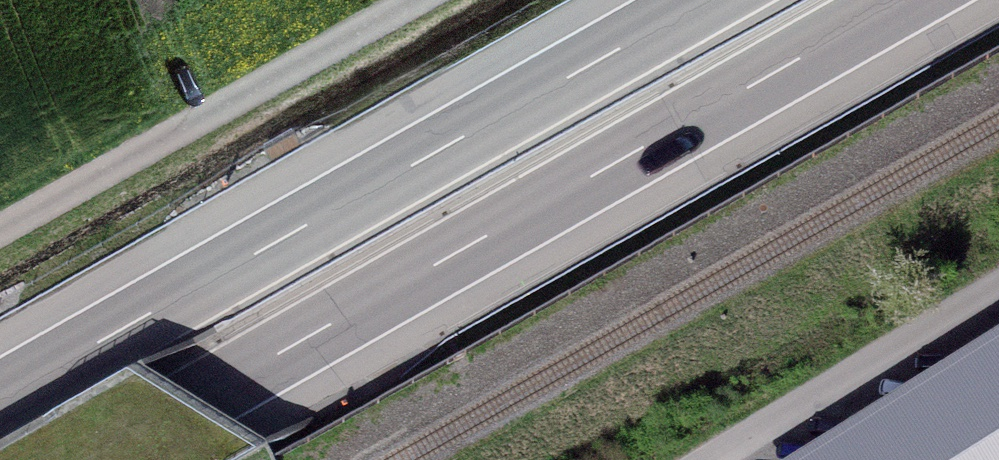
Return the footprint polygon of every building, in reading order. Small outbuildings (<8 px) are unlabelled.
[(840,459),(998,459),(998,360),(840,459)]
